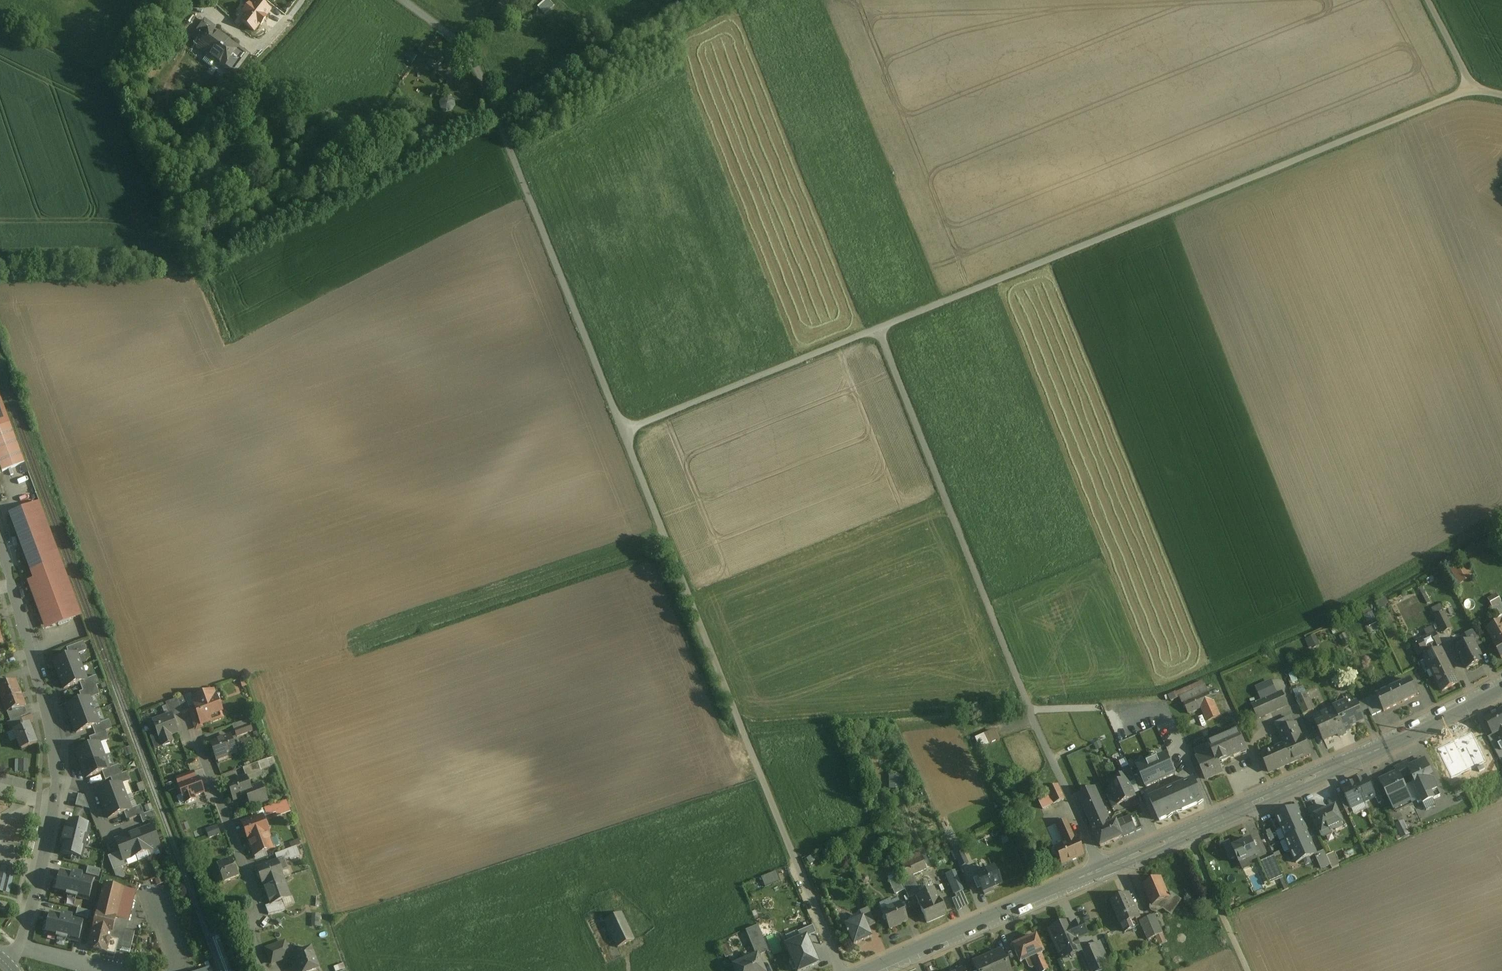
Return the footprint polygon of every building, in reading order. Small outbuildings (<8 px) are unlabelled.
[(266,18),(270,12),(261,5),(257,2),(255,4),(252,8),(249,6),(243,14),(246,16),(241,23),(254,33),(260,26),(261,27),(267,20),(266,18)] [(215,29),(204,21),(196,32),(200,35),(201,34),(207,39),(213,31),(214,31),(215,29)] [(214,31),(213,31),(207,39),(201,34),(200,35),(193,45),(207,56),(215,61),(232,73),(246,54),(214,31)] [(215,61),(207,56),(203,62),(210,67),(215,61)] [(451,95),(438,100),(443,111),(456,107),(451,95)] [(9,424),(0,398),(0,428),(9,424)] [(0,428),(0,468),(2,472),(24,464),(9,424),(0,428)] [(81,616),(39,503),(9,515),(34,580),(28,582),(43,623),(52,627),(57,625),(58,626),(69,621),(81,616)] [(1451,568),(1459,583),(1473,576),(1465,561),(1451,568)] [(1489,597),(1497,616),(1501,614),(1501,603),(1497,593),(1489,597)] [(1362,610),(1368,624),(1377,620),(1370,606),(1362,610)] [(1451,629),(1444,614),(1435,618),(1443,633),(1451,629)] [(1487,631),(1495,644),(1494,645),(1501,660),(1501,623),(1487,631)] [(1474,631),(1464,636),(1468,644),(1472,642),(1478,639),(1474,631)] [(1435,633),(1417,642),(1423,654),(1441,645),(1435,633)] [(1315,634),(1306,638),(1310,648),(1320,643),(1315,634)] [(1484,650),(1478,639),(1472,642),(1478,654),(1484,650)] [(1478,654),(1472,642),(1468,644),(1456,651),(1466,671),(1482,663),(1478,654)] [(83,643),(66,649),(69,657),(77,655),(86,652),(83,643)] [(1438,652),(1425,659),(1442,692),(1457,684),(1449,669),(1447,670),(1438,652)] [(69,657),(53,663),(58,676),(81,668),(77,655),(69,657)] [(81,668),(58,676),(63,689),(79,683),(86,681),(86,680),(81,668)] [(96,677),(86,680),(86,681),(79,683),(82,692),(96,687),(99,685),(96,677)] [(0,687),(0,697),(6,713),(25,705),(16,681),(0,687)] [(1410,681),(1376,697),(1383,713),(1418,696),(1410,681)] [(82,692),(79,693),(82,701),(89,699),(99,696),(96,687),(82,692)] [(1204,688),(1182,698),(1184,703),(1207,693),(1204,688)] [(213,692),(192,700),(194,704),(193,705),(201,725),(210,721),(209,718),(220,714),(222,713),(215,696),(214,697),(213,692)] [(1207,693),(1184,703),(1189,714),(1202,708),(1212,704),(1207,693)] [(1282,693),(1264,700),(1270,713),(1287,706),(1282,693)] [(1306,694),(1295,699),(1303,715),(1313,711),(1306,694)] [(189,711),(184,697),(177,700),(182,714),(189,711)] [(82,701),(66,707),(71,720),(94,712),(89,699),(82,701)] [(1264,700),(1252,706),(1258,719),(1270,713),(1264,700)] [(1355,705),(1348,709),(1345,702),(1333,708),(1334,710),(1344,733),(1350,731),(1349,729),(1363,723),(1355,705)] [(1212,704),(1202,708),(1207,722),(1218,717),(1213,703),(1212,704)] [(1334,710),(1322,715),(1324,722),(1316,725),(1324,742),(1337,735),(1338,738),(1345,735),(1344,733),(1334,710)] [(1484,720),(1493,736),(1497,733),(1501,742),(1501,711),(1484,720)] [(94,712),(71,720),(76,733),(92,727),(99,725),(99,724),(94,712)] [(220,714),(209,718),(210,721),(210,723),(222,718),(220,714)] [(171,716),(153,722),(157,736),(158,735),(168,732),(170,736),(178,733),(171,716)] [(20,718),(6,724),(9,730),(12,729),(13,732),(15,731),(21,729),(20,728),(24,727),(20,718)] [(1291,719),(1275,726),(1284,746),(1283,746),(1290,764),(1310,755),(1302,738),(1295,724),(1293,725),(1291,719)] [(109,721),(99,724),(99,725),(92,727),(95,736),(106,732),(112,730),(109,721)] [(24,727),(20,728),(21,729),(15,731),(18,738),(16,739),(20,751),(36,745),(29,725),(24,727)] [(249,725),(234,731),(236,737),(251,731),(249,725)] [(978,748),(998,739),(993,728),(973,737),(978,748)] [(95,736),(89,738),(92,747),(99,744),(109,741),(106,732),(95,736)] [(168,732),(158,735),(162,748),(173,743),(170,736),(168,732)] [(1238,732),(1208,745),(1211,753),(1197,758),(1206,780),(1221,774),(1218,765),(1247,752),(1238,732)] [(1472,734),(1437,750),(1451,779),(1486,763),(1472,734)] [(230,737),(210,744),(216,761),(236,754),(230,737)] [(92,747),(76,753),(81,766),(104,757),(99,744),(92,747)] [(1283,746),(1261,756),(1269,773),(1290,764),(1283,746)] [(104,757),(81,766),(86,779),(102,773),(109,770),(109,769),(104,757)] [(1167,757),(1138,769),(1146,788),(1175,775),(1167,757)] [(28,772),(28,759),(15,759),(14,772),(28,772)] [(261,769),(269,767),(267,759),(259,761),(261,769)] [(1433,780),(1424,761),(1409,768),(1408,769),(1410,774),(1415,784),(1409,787),(1417,804),(1421,803),(1423,805),(1440,797),(1432,780),(1433,780)] [(258,763),(242,769),(246,778),(245,776),(260,771),(261,773),(258,763)] [(1407,764),(1400,767),(1405,777),(1410,774),(1408,769),(1409,768),(1407,764)] [(118,766),(109,769),(109,770),(102,773),(105,781),(110,779),(122,775),(118,766)] [(1125,775),(1129,784),(1135,781),(1129,767),(1123,769),(1125,775)] [(1400,767),(1395,769),(1397,774),(1398,774),(1400,779),(1405,777),(1400,767)] [(193,772),(176,778),(178,786),(195,780),(193,772)] [(122,775),(110,779),(113,787),(121,784),(121,785),(131,781),(127,773),(122,775)] [(1400,779),(1398,774),(1397,774),(1379,782),(1388,801),(1406,793),(1400,779)] [(1117,785),(1110,788),(1117,806),(1135,798),(1129,784),(1125,775),(1115,779),(1117,785)] [(261,786),(250,790),(246,778),(228,785),(227,785),(233,802),(246,797),(250,808),(267,802),(261,786)] [(1358,781),(1354,782),(1364,803),(1376,797),(1371,788),(1366,778),(1358,782),(1358,781)] [(178,786),(182,796),(184,795),(187,803),(196,800),(194,797),(204,794),(198,779),(195,780),(178,786)] [(1194,782),(1150,801),(1159,821),(1203,802),(1194,782)] [(1351,785),(1342,789),(1351,809),(1364,803),(1354,782),(1350,784),(1351,785)] [(113,787),(98,793),(103,806),(126,797),(121,785),(121,784),(113,787)] [(1064,800),(1057,785),(1046,790),(1053,805),(1064,800)] [(1377,786),(1371,788),(1376,797),(1379,805),(1384,802),(1377,786)] [(1111,825),(1096,788),(1078,796),(1094,832),(1111,825)] [(1406,793),(1388,801),(1393,812),(1411,804),(1406,793)] [(78,795),(75,807),(89,810),(84,797),(78,795)] [(126,797),(103,806),(108,819),(124,813),(131,810),(126,797)] [(279,804),(264,810),(266,816),(275,813),(276,816),(283,814),(279,804)] [(140,806),(131,810),(124,813),(127,822),(140,817),(144,815),(140,806)] [(1282,829),(1302,820),(1297,808),(1276,817),(1282,829)] [(1335,808),(1315,817),(1322,834),(1327,832),(1329,835),(1335,832),(1336,833),(1342,830),(1340,826),(1342,825),(1335,808)] [(144,815),(140,817),(142,824),(156,819),(153,812),(144,815)] [(1143,829),(1137,816),(1123,822),(1123,823),(1125,826),(1119,828),(1123,838),(1143,829)] [(262,817),(242,824),(254,856),(273,849),(273,848),(270,839),(262,817)] [(1286,841),(1307,831),(1302,820),(1282,829),(1286,840),(1286,841)] [(1395,824),(1402,837),(1410,833),(1403,820),(1395,824)] [(69,821),(66,832),(65,832),(63,843),(64,843),(61,854),(82,859),(90,826),(69,821)] [(1065,821),(1055,825),(1064,845),(1054,850),(1061,865),(1083,855),(1076,840),(1074,841),(1065,821)] [(1111,825),(1094,832),(1100,848),(1123,838),(1116,823),(1111,825)] [(208,838),(220,834),(216,824),(205,829),(208,838)] [(151,827),(115,841),(120,853),(123,862),(124,861),(159,848),(151,827)] [(1291,852),(1311,843),(1306,832),(1307,832),(1307,831),(1286,841),(1291,852)] [(276,837),(270,839),(273,848),(280,846),(276,837)] [(1229,861),(1236,858),(1232,848),(1229,841),(1222,844),(1229,861)] [(1250,841),(1232,848),(1236,858),(1239,865),(1257,857),(1250,841)] [(1311,843),(1291,852),(1296,864),(1317,855),(1311,843)] [(296,848),(286,851),(290,861),(300,858),(296,848)] [(1335,851),(1337,858),(1345,856),(1343,849),(1335,851)] [(962,852),(954,855),(960,868),(967,864),(962,852)] [(1330,866),(1324,852),(1315,856),(1322,870),(1330,866)] [(120,853),(108,857),(113,871),(126,866),(124,861),(123,862),(120,853)] [(918,855),(900,863),(907,878),(925,870),(918,855)] [(1283,878),(1274,857),(1260,863),(1270,884),(1283,878)] [(277,862),(257,869),(256,869),(263,886),(264,886),(275,882),(275,883),(283,880),(281,873),(287,870),(283,860),(277,862)] [(232,862),(208,872),(213,886),(223,883),(223,884),(238,878),(232,862)] [(2,867),(0,876),(0,892),(3,893),(10,869),(2,867)] [(100,871),(88,868),(86,875),(98,878),(100,871)] [(1002,887),(994,868),(974,876),(976,880),(973,881),(977,890),(980,889),(984,897),(994,893),(993,890),(1002,887)] [(94,880),(83,877),(83,876),(72,874),(61,872),(55,893),(89,901),(94,880)] [(955,872),(945,876),(954,895),(955,895),(963,892),(963,891),(955,872)] [(901,892),(896,879),(889,883),(894,895),(901,892)] [(917,892),(912,879),(901,884),(907,897),(917,892)] [(283,880),(275,883),(275,882),(264,886),(270,905),(275,903),(282,901),(289,898),(283,880)] [(1145,887),(1153,906),(1152,907),(1151,908),(1151,909),(1151,911),(1152,913),(1153,914),(1154,914),(1157,914),(1163,911),(1171,917),(1182,902),(1172,894),(1168,896),(1161,880),(1145,887)] [(122,889),(105,885),(97,915),(115,919),(122,889)] [(938,900),(933,889),(915,896),(920,908),(927,924),(945,915),(938,900)] [(956,898),(952,900),(957,912),(969,906),(963,892),(955,895),(956,898)] [(1129,895),(1111,903),(1122,927),(1140,919),(1129,895)] [(282,901),(275,903),(266,907),(268,915),(286,912),(282,901)] [(899,905),(881,913),(889,930),(901,925),(900,924),(907,921),(899,905)] [(90,912),(78,909),(76,917),(88,920),(90,912)] [(863,917),(868,928),(875,925),(868,909),(860,912),(862,918),(863,917)] [(320,926),(320,913),(312,913),(312,926),(320,926)] [(634,941),(621,913),(604,921),(617,948),(634,941)] [(84,922),(73,919),(73,918),(62,916),(50,914),(45,935),(79,943),(84,922)] [(97,915),(93,929),(94,929),(88,950),(106,954),(110,940),(111,934),(112,934),(113,929),(116,919),(115,919),(97,915)] [(1154,916),(1147,920),(1155,938),(1162,935),(1154,916)] [(863,917),(862,918),(844,926),(853,946),(872,938),(868,928),(863,917)] [(1155,938),(1147,920),(1140,923),(1148,941),(1155,938)] [(1067,923),(1059,927),(1058,927),(1056,928),(1048,932),(1058,955),(1067,951),(1069,957),(1080,953),(1075,942),(1085,937),(1079,923),(1069,927),(1067,923)] [(798,933),(800,940),(806,937),(807,938),(816,934),(812,927),(798,933)] [(758,928),(746,933),(757,958),(769,953),(758,928)] [(134,934),(113,929),(112,934),(111,934),(110,940),(118,942),(116,950),(130,953),(134,934)] [(785,946),(796,970),(804,970),(818,965),(807,938),(806,937),(800,940),(785,946)] [(1035,938),(1013,948),(1019,963),(1027,960),(1028,963),(1031,962),(1035,970),(1047,970),(1040,954),(1042,953),(1035,938)] [(118,942),(110,940),(106,954),(115,956),(116,950),(118,942)] [(285,941),(265,949),(271,966),(292,958),(285,941)] [(1106,958),(1099,944),(1094,946),(1101,961),(1106,958)] [(1081,951),(1090,970),(1101,970),(1105,969),(1101,961),(1094,946),(1081,951)] [(294,956),(299,970),(315,970),(318,970),(311,949),(294,956)] [(1000,952),(986,958),(992,970),(1008,970),(1000,952)] [(973,964),(976,970),(992,970),(986,958),(973,964)] [(733,970),(734,970),(764,970),(759,959),(733,970)]
